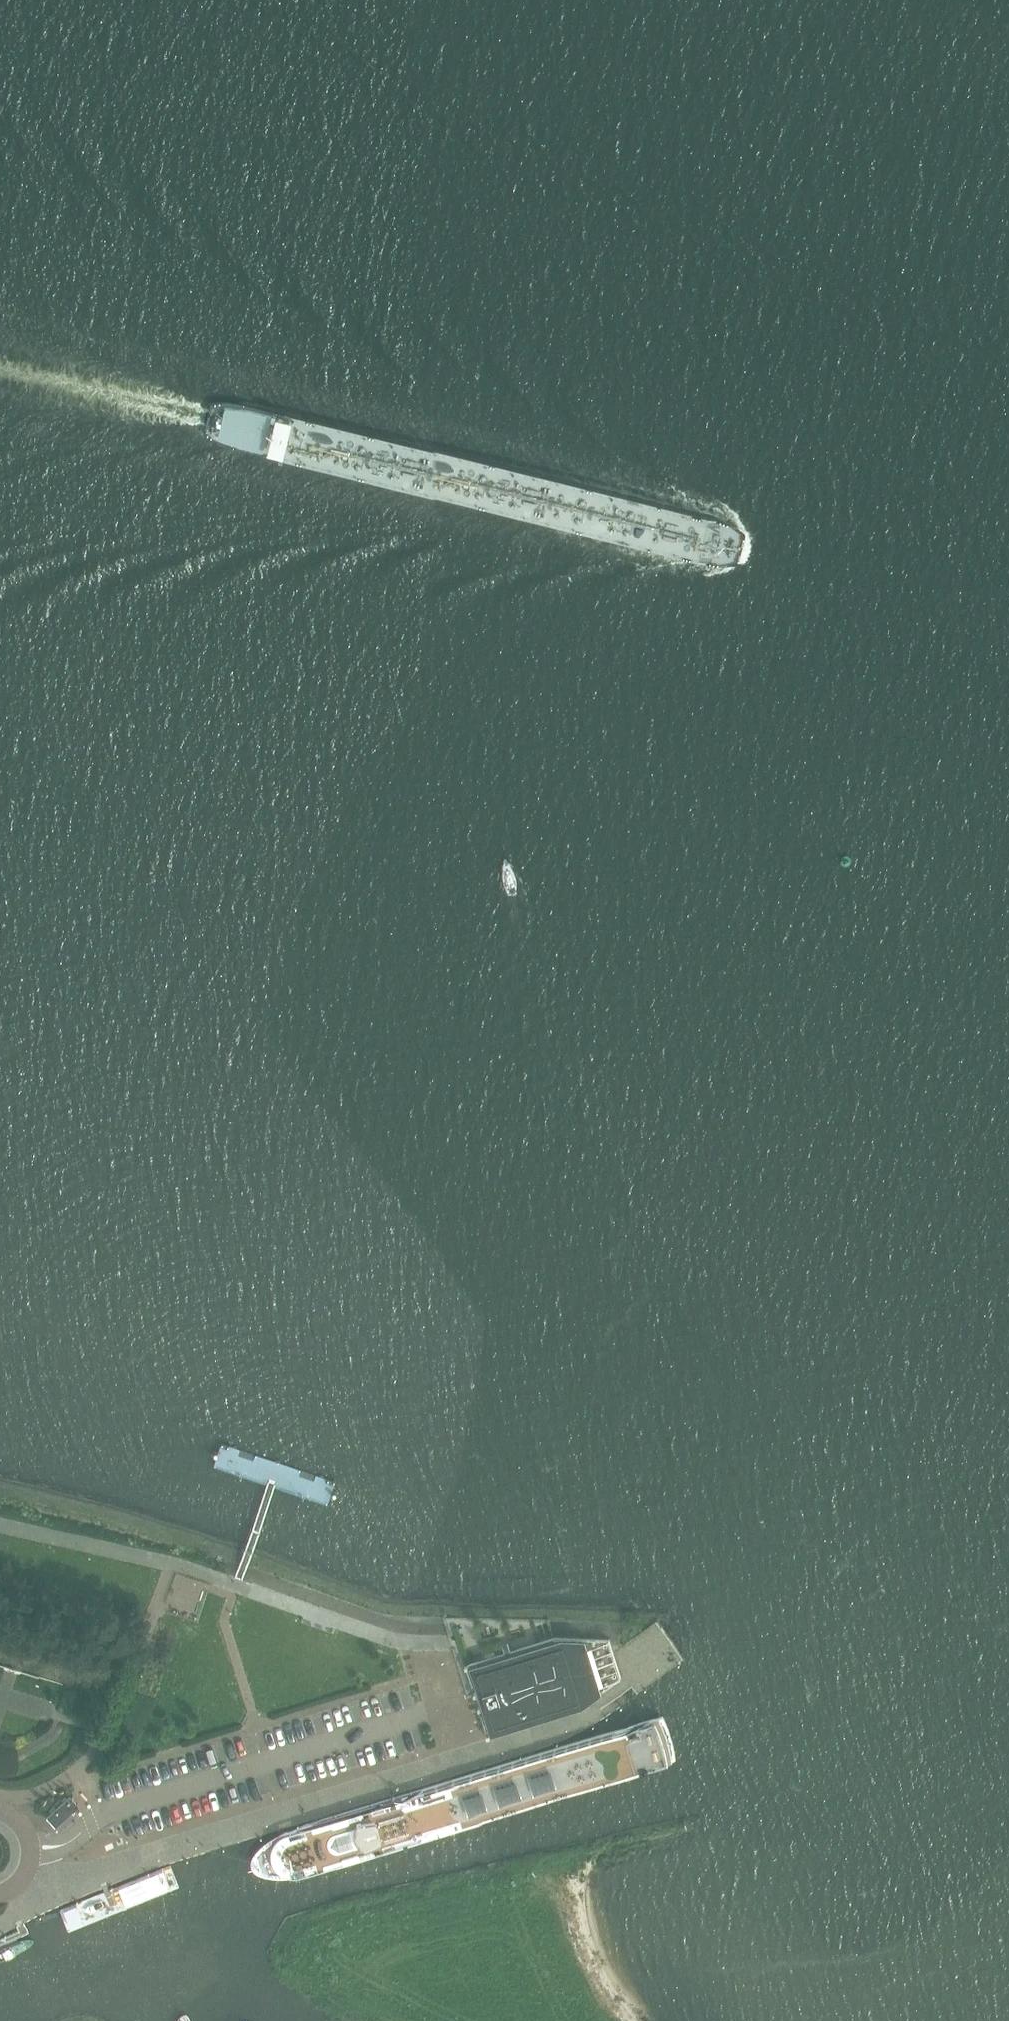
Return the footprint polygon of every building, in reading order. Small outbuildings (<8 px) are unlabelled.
[(565,1644),(479,1670),(485,1691),(485,1692),(489,1705),(490,1705),(496,1726),(582,1699),(565,1644)] [(56,1824),(77,1804),(70,1796),(48,1816),(56,1824)] [(181,1890),(172,1866),(60,1911),(69,1934),(181,1890)]
